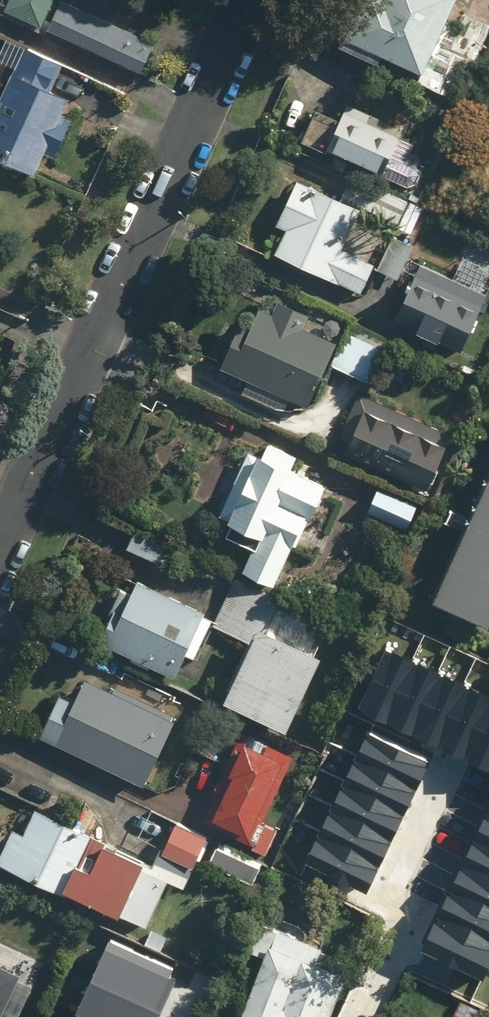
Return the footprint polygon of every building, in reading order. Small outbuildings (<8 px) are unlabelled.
[(4,12),(41,29),(54,0),(10,0),(4,12)] [(63,0),(61,0),(45,34),(137,78),(153,44),(63,0)] [(334,45),(375,65),(380,53),(422,74),(417,84),(457,103),(486,43),(445,24),(457,0),(356,0),(334,45)] [(0,99),(0,159),(34,176),(44,155),(53,160),(72,121),(61,115),(69,99),(51,90),(62,68),(25,49),(0,99)] [(404,124),(350,102),(344,116),(319,106),(302,143),(413,190),(423,166),(410,161),(418,142),(400,134),(404,124)] [(422,205),(352,174),(342,197),(412,228),(422,205)] [(360,208),(299,179),(278,223),(287,227),(275,252),(360,293),(375,263),(341,247),(360,208)] [(394,234),(377,270),(398,280),(415,244),(394,234)] [(420,263),(404,299),(416,305),(406,328),(461,352),(487,293),(420,263)] [(336,341),(303,326),(307,317),(275,303),(271,312),(262,308),(252,329),(238,323),(219,367),(247,379),(241,393),(281,411),(287,398),(307,407),(336,341)] [(350,328),(333,364),(368,382),(386,345),(350,328)] [(451,436),(359,393),(337,441),(429,484),(451,436)] [(275,588),(324,485),(291,469),(298,455),(268,441),(260,457),(250,452),(218,518),(232,525),(227,535),(254,548),(242,573),(275,588)] [(430,603),(488,629),(488,472),(430,603)] [(419,505),(379,486),(368,510),(408,529),(419,505)] [(236,580),(214,626),(252,643),(225,700),(286,729),(321,655),(267,630),(280,601),(236,580)] [(212,617),(137,581),(132,592),(121,587),(96,639),(174,677),(186,653),(193,657),(212,617)] [(355,711),(488,775),(488,700),(384,650),(355,711)] [(108,688),(86,678),(76,701),(58,693),(38,737),(131,779),(139,761),(151,766),(161,746),(147,739),(169,692),(117,668),(108,688)] [(244,733),(204,817),(202,821),(268,851),(277,831),(261,823),(292,756),(244,733)] [(302,864),(367,894),(427,764),(362,734),(302,864)] [(153,868),(36,810),(25,832),(16,827),(0,858),(0,865),(64,897),(61,903),(78,912),(84,899),(145,929),(169,881),(184,888),(208,840),(175,824),(153,868)] [(488,970),(488,810),(422,953),(483,982),(488,970)] [(263,862),(222,842),(211,864),(252,884),(263,862)] [(251,952),(267,958),(242,1016),(331,1016),(354,962),(263,923),(251,952)] [(174,981),(168,979),(172,970),(108,942),(74,1016),(158,1016),(174,981)] [(0,968),(0,1016),(18,1016),(34,985),(0,968)] [(452,1016),(478,1016),(482,1009),(462,998),(452,1016)]
